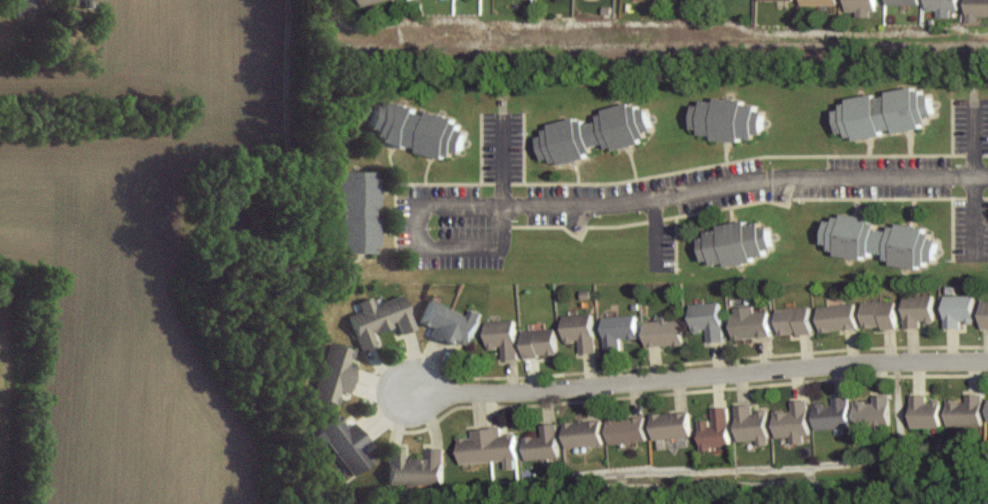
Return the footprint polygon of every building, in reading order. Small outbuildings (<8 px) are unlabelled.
[(34,0),(16,0),(16,14),(34,14),(34,0)] [(847,15),(846,0),(876,0),(877,14),(874,14),(874,19),(857,19),(857,14),(847,15)] [(927,12),(927,0),(957,0),(957,9),(952,9),(951,18),(940,17),(940,12),(927,12)] [(966,15),(967,0),(987,0),(987,18),(982,18),(982,24),(967,23),(968,15),(966,15)] [(934,128),(928,88),(847,98),(848,108),(836,109),(840,140),(934,128)] [(460,118),(378,99),(369,140),(460,161),(467,130),(457,128),(460,118)] [(693,133),(713,133),(713,139),(756,141),(758,102),(695,99),(693,133)] [(654,139),(647,103),(546,124),(549,134),(539,136),(545,166),(595,155),(593,148),(613,144),(613,147),(654,139)] [(375,253),(375,172),(333,171),(333,253),(375,253)] [(828,214),(822,251),(871,258),(872,253),(893,256),(892,262),(928,267),(933,228),(828,214)] [(719,226),(720,232),(701,234),(705,266),(773,258),(768,220),(719,226)] [(378,346),(374,333),(396,325),(399,335),(413,330),(402,295),(347,313),(360,351),(378,346)] [(921,328),(921,322),(936,322),(936,295),(905,295),(906,328),(921,328)] [(976,295),(946,296),(946,328),(962,328),(962,322),(977,322),(976,295)] [(468,314),(428,299),(417,329),(457,344),(458,340),(471,345),(482,314),(470,309),(468,314)] [(864,301),(864,328),(899,328),(898,301),(864,301)] [(693,304),(694,332),(709,331),(709,342),(725,341),(723,302),(693,304)] [(820,305),(821,331),(859,329),(858,304),(820,305)] [(755,311),(755,307),(734,307),(735,338),(772,337),(771,311),(755,311)] [(812,333),(811,307),(778,308),(779,335),(812,333)] [(565,315),(566,342),(581,342),(581,353),(596,352),(595,313),(565,315)] [(639,338),(639,316),(605,316),(605,348),(622,347),(622,338),(639,338)] [(647,347),(685,345),(684,318),(646,320),(647,347)] [(488,349),(504,348),(504,360),(519,359),(518,320),(488,321),(488,349)] [(525,357),(559,355),(558,328),(524,330),(525,357)] [(344,393),(355,350),(326,342),(311,398),(336,405),(339,392),(344,393)] [(893,425),(891,394),(875,395),(875,401),(856,402),(857,427),(893,425)] [(913,427),(943,427),(943,400),(929,400),(928,394),(912,394),(913,427)] [(983,394),(967,394),(968,401),(948,401),(949,425),(984,424),(983,394)] [(815,405),(816,430),(852,428),(850,396),(834,397),(834,404),(815,405)] [(809,400),(793,401),(793,411),(776,412),(777,438),(792,437),(792,444),(806,443),(805,436),(811,435),(809,400)] [(757,439),(757,445),(769,444),(767,409),(753,411),(752,404),(736,405),(738,441),(757,439)] [(711,408),(712,420),(699,420),(700,449),(730,447),(729,407),(711,408)] [(692,437),(691,412),(653,413),(654,438),(692,437)] [(349,416),(341,421),(338,416),(319,427),(348,476),(375,461),(349,416)] [(608,421),(612,445),(649,440),(646,416),(608,421)] [(566,422),(567,447),(605,446),(604,421),(566,422)] [(542,424),(543,436),(525,437),(526,459),(560,458),(559,423),(542,424)] [(500,428),(471,429),(471,437),(459,438),(460,463),(517,461),(516,434),(500,434),(500,428)] [(444,484),(443,449),(427,449),(427,458),(402,458),(402,448),(386,449),(387,485),(444,484)]
